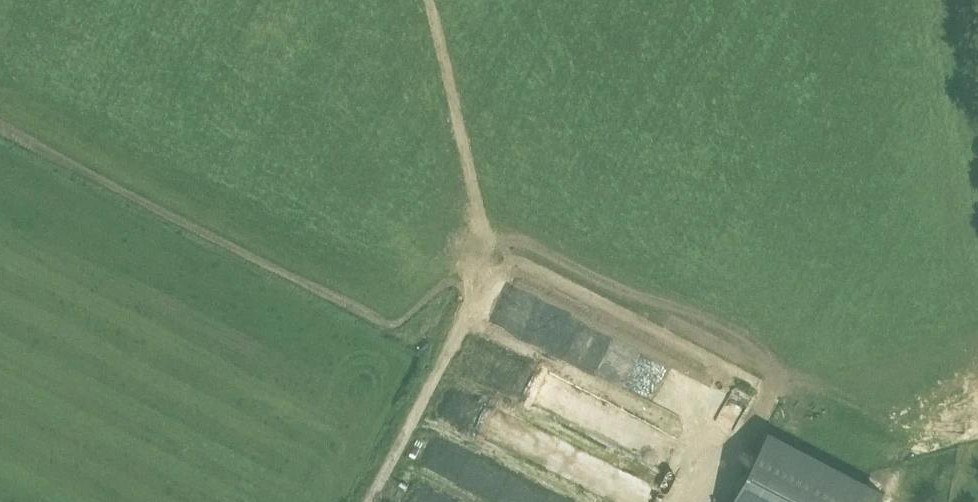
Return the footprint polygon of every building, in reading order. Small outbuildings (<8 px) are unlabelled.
[(507,441),(529,452),(536,437),(514,426),(507,441)] [(768,430),(730,501),(875,501),(882,490),(768,430)] [(450,500),(419,487),(413,501),(449,501),(450,500)]
